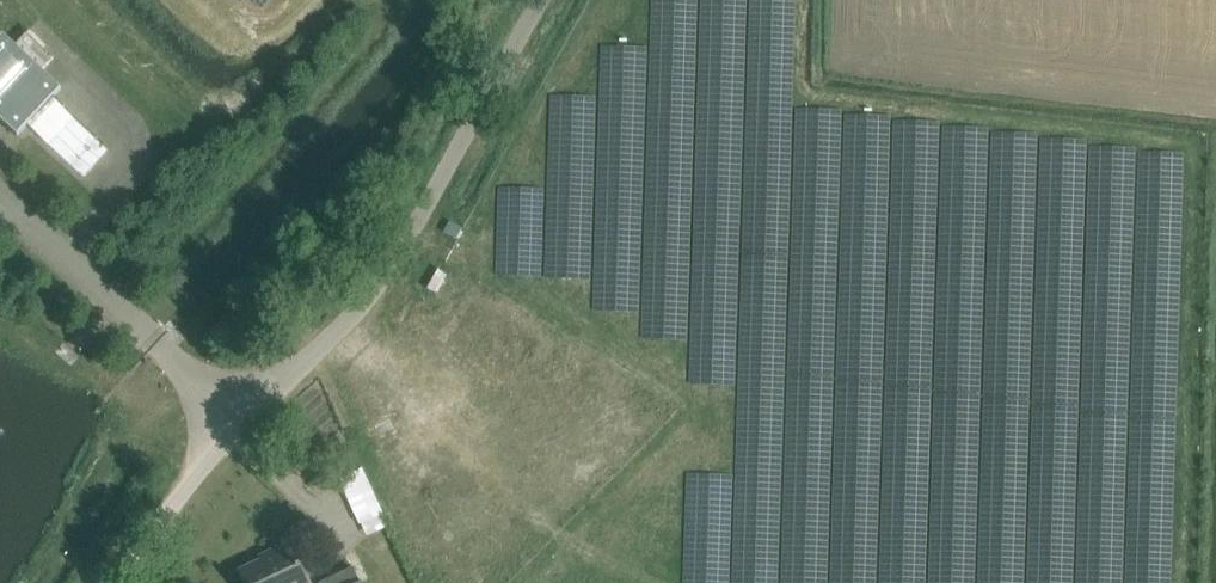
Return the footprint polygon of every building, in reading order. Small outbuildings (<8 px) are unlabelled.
[(0,39),(0,121),(1,120),(18,136),(28,126),(84,177),(109,149),(53,98),(62,89),(42,71),(54,58),(27,34),(16,46),(4,35),(0,39)] [(463,226),(449,219),(444,229),(457,236),(463,226)] [(435,273),(428,285),(437,290),(444,277),(435,273)] [(314,463),(305,472),(317,483),(326,474),(314,463)] [(363,466),(341,476),(354,506),(377,497),(363,466)] [(245,582),(308,582),(301,566),(291,545),(262,559),(264,563),(241,573),(245,582)]
